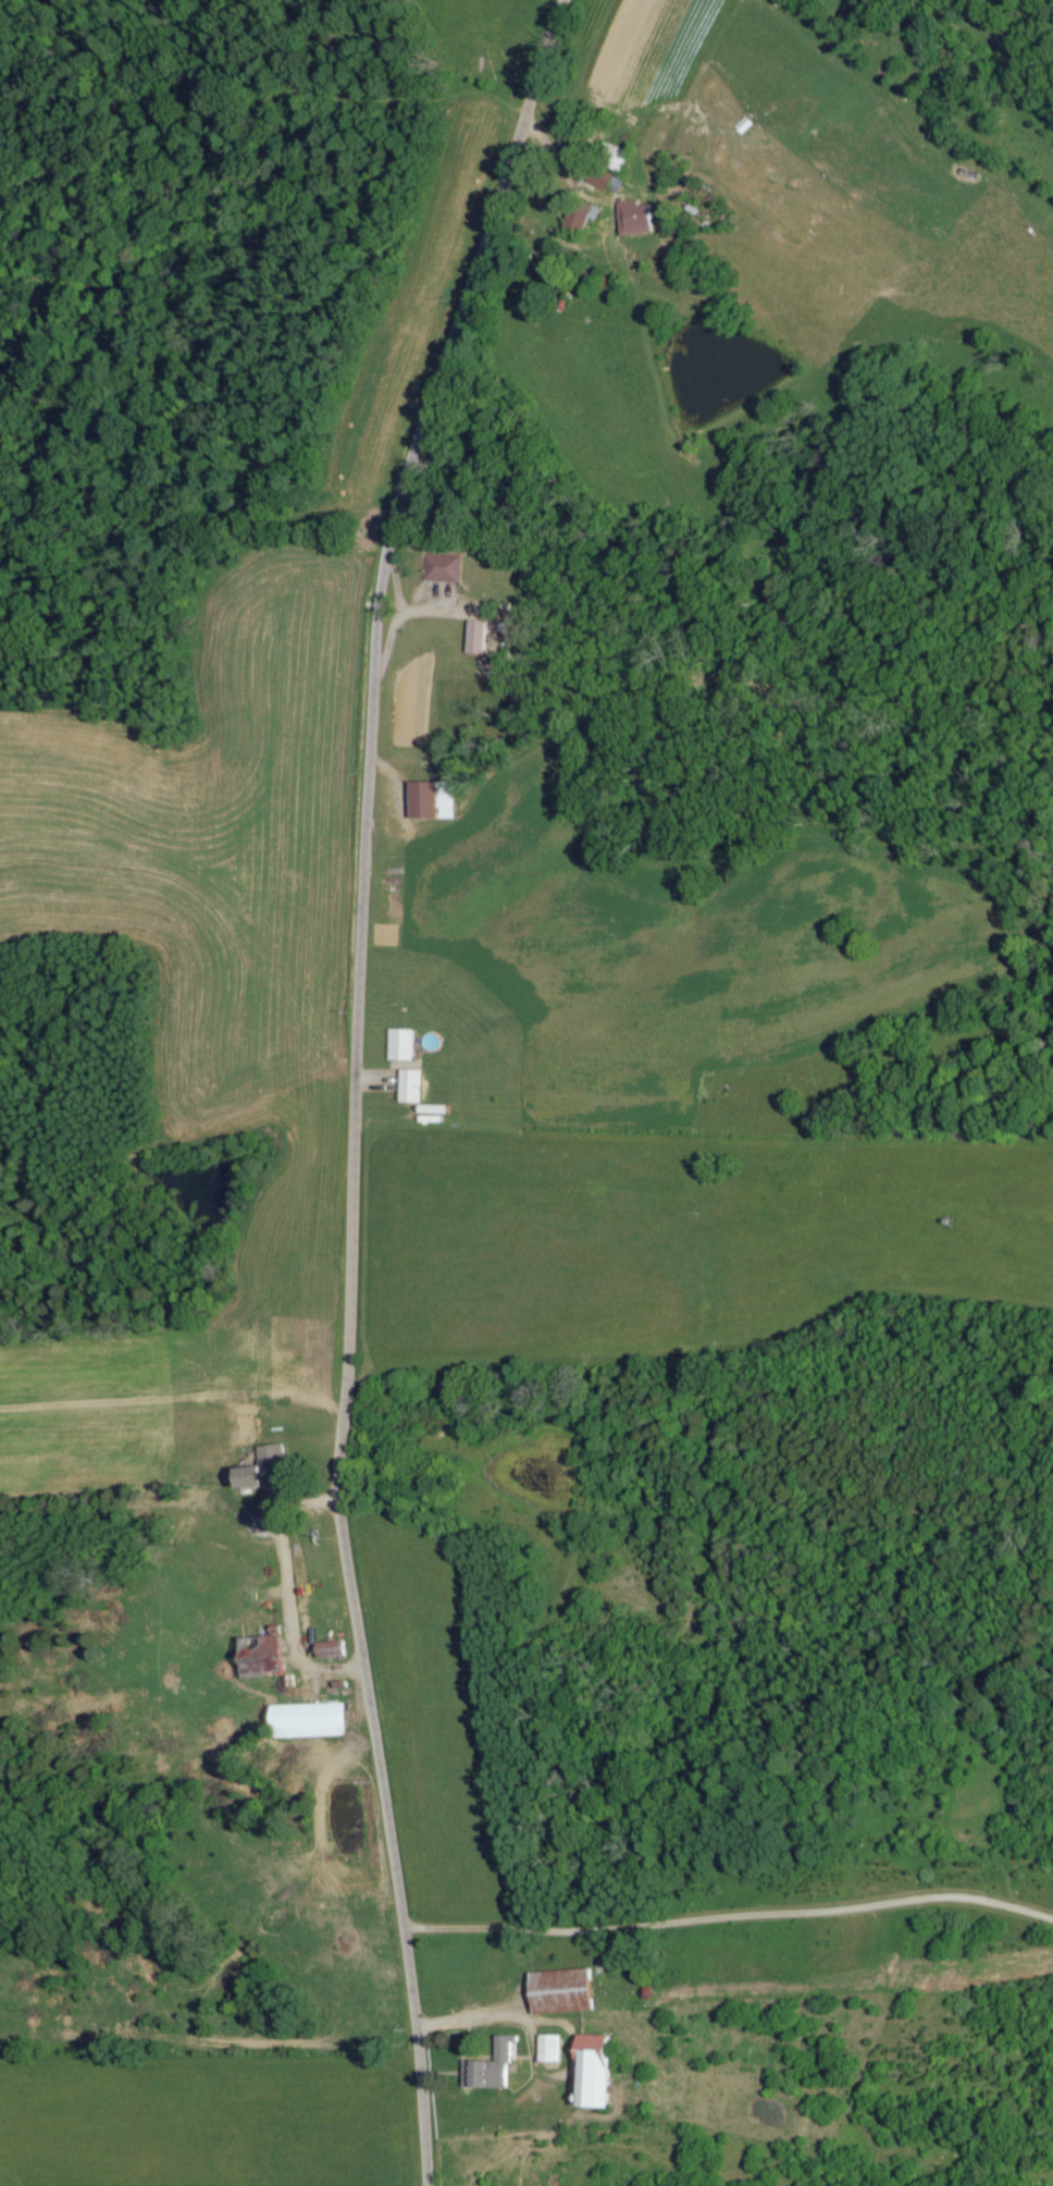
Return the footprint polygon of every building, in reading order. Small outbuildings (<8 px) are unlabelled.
[(595,221),(599,208),(572,201),(564,231),(583,236),(588,219),(595,221)] [(616,203),(620,237),(653,233),(650,205),(638,206),(637,201),(616,203)] [(460,555),(422,555),(421,583),(460,584),(460,555)] [(488,623),(470,621),(466,654),(484,656),(488,623)] [(411,820),(455,820),(455,783),(412,783),(411,820)] [(413,1062),(414,1031),(390,1030),(389,1061),(413,1062)] [(419,1104),(420,1072),(401,1071),(400,1103),(419,1104)] [(257,1447),(259,1465),(236,1468),(239,1488),(287,1482),(282,1444),(257,1447)] [(244,1645),(245,1670),(253,1670),(253,1664),(258,1664),(258,1663),(269,1663),(269,1672),(281,1671),(279,1636),(268,1637),(269,1643),(244,1645)] [(345,1643),(318,1644),(318,1658),(335,1658),(335,1651),(345,1651),(345,1643)] [(343,1728),(343,1704),(274,1706),(275,1739),(337,1737),(337,1729),(343,1728)] [(532,1972),(534,2014),(596,2012),(595,1970),(532,1972)] [(464,2061),(463,2087),(510,2089),(512,2036),(498,2036),(497,2062),(464,2061)] [(559,2062),(560,2036),(541,2036),(540,2062),(559,2062)] [(577,2107),(610,2108),(612,2051),(579,2050),(577,2107)]
